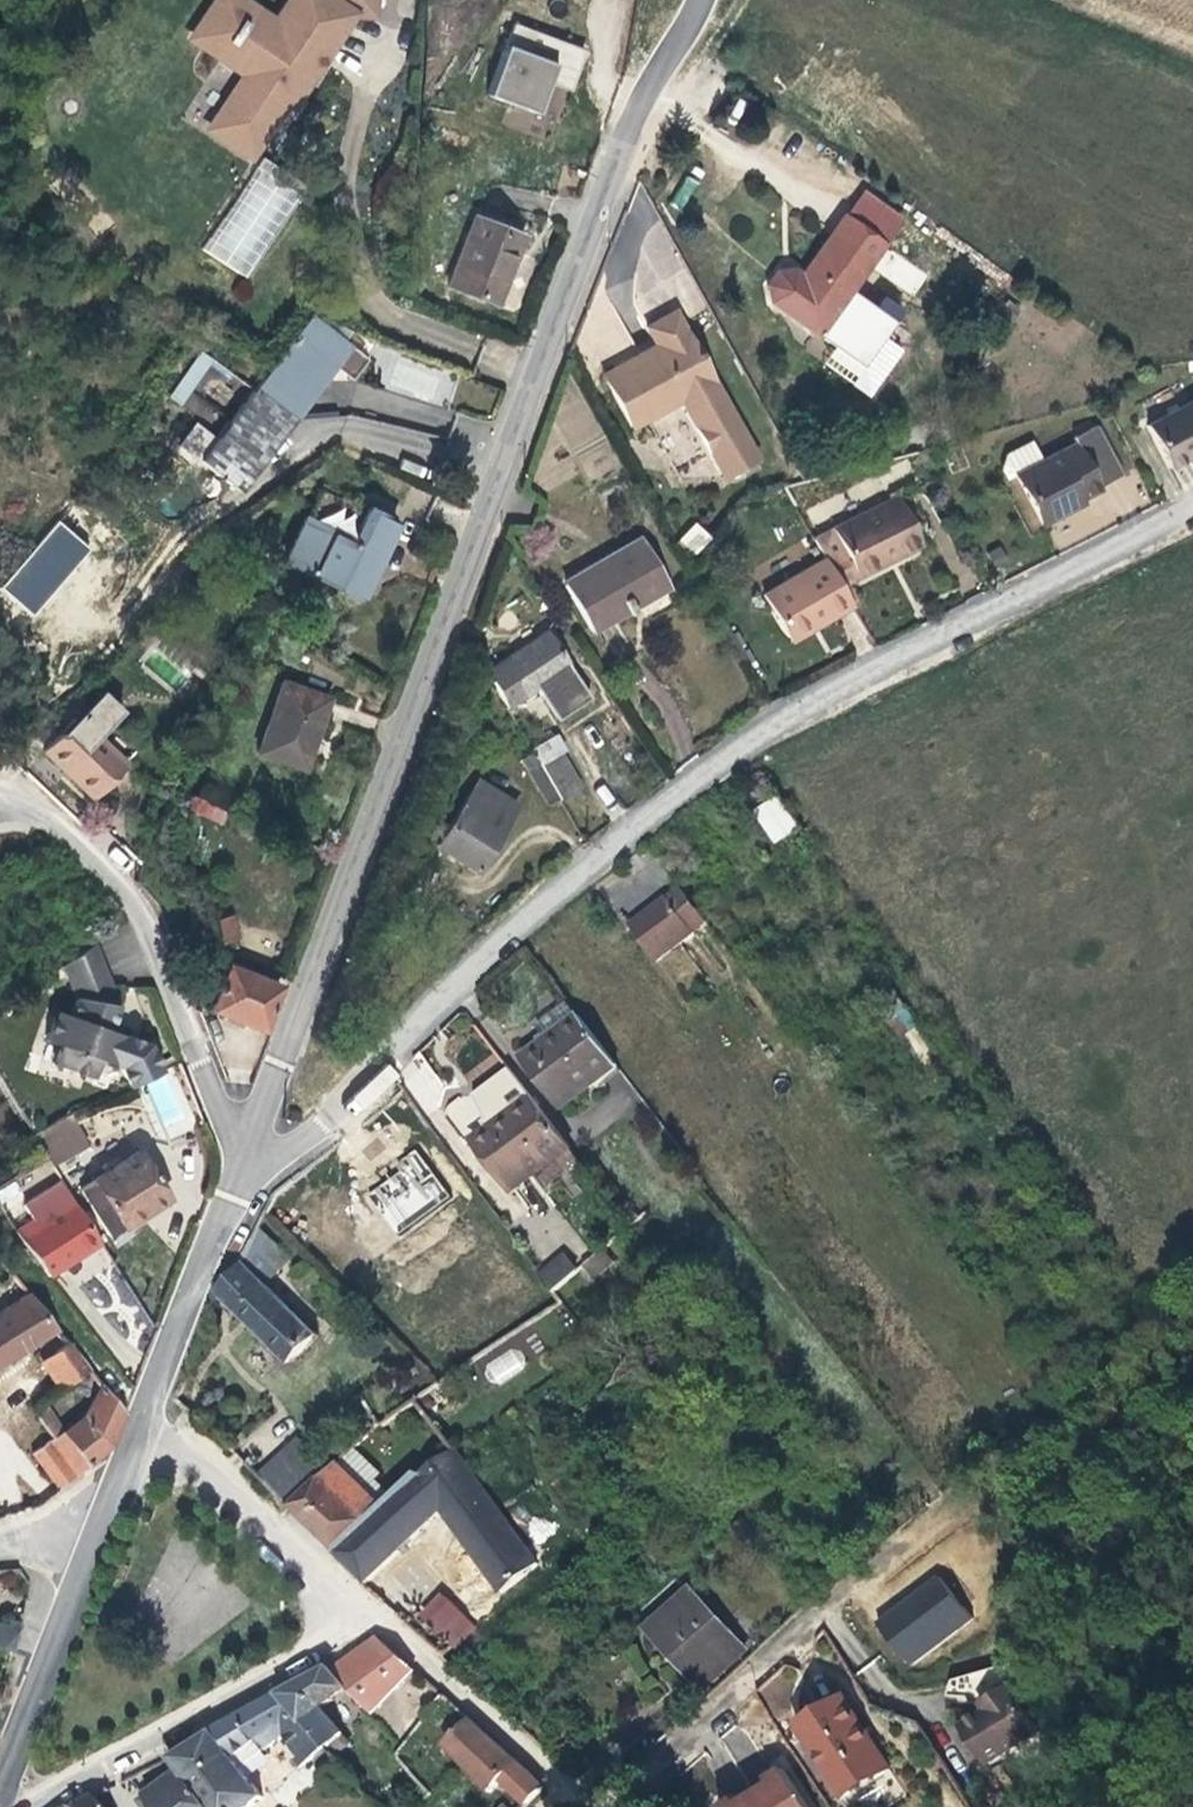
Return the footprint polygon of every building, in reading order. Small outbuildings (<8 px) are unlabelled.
[(352,13),(372,15),(373,0),(289,0),(272,26),(250,12),(253,9),(239,0),(216,0),(200,24),(201,25),(194,37),(198,41),(197,42),(220,58),(224,53),(253,73),(250,77),(257,82),(242,105),(235,100),(227,112),(229,113),(219,128),(217,127),(215,130),(224,135),(225,133),(233,139),(230,144),(232,145),(233,143),(250,155),(249,156),(251,157),(267,133),(266,133),(265,134),(261,132),(284,96),(285,96),(293,84),(292,83),(304,65),(313,71),(352,13)] [(547,83),(554,64),(526,53),(535,31),(513,23),(486,95),(536,114),(547,83)] [(569,91),(585,50),(535,31),(526,53),(554,64),(547,83),(569,91)] [(304,186),(261,157),(255,166),(299,195),(304,186)] [(498,226),(501,217),(479,208),(476,217),(498,226)] [(894,322),(850,290),(883,245),(844,216),(801,275),(793,270),(777,272),(768,285),(772,302),(862,367),(894,322)] [(495,305),(523,236),(498,226),(476,217),(448,286),(495,305)] [(1010,323),(1020,310),(1007,300),(997,313),(1010,323)] [(757,460),(675,311),(646,327),(656,345),(602,374),(632,427),(681,400),(724,478),(741,469),(752,463),(757,460)] [(290,417),(348,343),(344,341),(321,324),(322,323),(309,313),(252,389),(290,417)] [(344,341),(352,330),(325,319),(322,323),(321,324),(344,341)] [(321,383),(350,345),(348,343),(290,417),(234,489),(237,491),(321,383)] [(352,380),(368,359),(350,345),(321,383),(324,386),(337,368),(352,380)] [(208,358),(197,351),(192,358),(194,359),(203,366),(208,358)] [(177,401),(203,366),(194,359),(168,394),(177,401)] [(234,489),(290,417),(252,389),(197,460),(234,489)] [(1145,425),(1168,467),(1187,457),(1192,454),(1192,400),(1145,425)] [(1121,470),(1100,426),(1094,428),(1117,472),(1121,470)] [(1080,499),(1101,488),(1099,486),(1119,476),(1117,472),(1094,428),(1093,427),(1073,437),(1076,444),(1043,461),(1032,441),(1006,454),(1001,469),(1007,480),(1016,475),(1042,523),(1066,511),(1064,507),(1080,499)] [(922,544),(899,497),(814,539),(825,558),(841,585),(847,582),(892,559),(922,544)] [(357,598),(395,522),(392,514),(375,506),(367,508),(353,537),(307,519),(285,562),(357,598)] [(60,522),(4,588),(35,615),(93,550),(60,522)] [(698,555),(709,535),(689,524),(678,543),(698,555)] [(590,629),(625,608),(629,614),(634,611),(631,605),(667,584),(642,540),(614,556),(617,562),(605,569),(602,563),(564,585),(590,629)] [(999,546),(985,553),(994,569),(1007,563),(999,546)] [(605,569),(617,562),(614,556),(602,563),(605,569)] [(828,619),(852,606),(851,604),(841,585),(825,558),(762,594),(787,637),(816,620),(825,615),(828,619)] [(567,665),(545,632),(486,672),(505,706),(548,678),(556,689),(565,683),(557,672),(567,665)] [(84,672),(74,659),(65,665),(75,679),(84,672)] [(311,740),(326,698),(280,682),(254,751),(298,767),(308,739),(311,740)] [(126,763),(98,737),(122,711),(101,691),(43,751),(91,798),(126,763)] [(580,787),(561,753),(564,750),(555,734),(531,748),(533,752),(558,797),(559,799),(580,787)] [(304,768),(314,741),(311,740),(308,739),(298,767),(304,768)] [(558,797),(533,752),(522,759),(547,803),(558,797)] [(477,869),(516,806),(476,781),(437,844),(460,858),(477,869)] [(196,812),(201,800),(191,796),(186,807),(196,812)] [(800,829),(778,798),(758,812),(780,842),(800,829)] [(225,810),(201,800),(196,812),(219,821),(225,810)] [(707,923),(681,887),(668,898),(695,932),(707,923)] [(657,961),(695,932),(668,898),(644,916),(630,926),(657,961)] [(236,937),(228,914),(210,920),(217,943),(236,937)] [(147,1044),(108,1030),(117,1004),(93,943),(62,965),(74,997),(67,1015),(53,1010),(43,1039),(56,1044),(49,1062),(89,1076),(96,1058),(118,1066),(127,1086),(159,1071),(147,1044)] [(260,1030),(277,985),(257,977),(262,965),(219,948),(225,964),(208,1009),(260,1030)] [(951,1072),(888,986),(873,996),(937,1083),(951,1072)] [(564,1108),(618,1066),(580,1016),(579,1017),(569,1004),(539,1026),(546,1035),(541,1038),(544,1044),(538,1049),(525,1058),(564,1108)] [(502,1131),(538,1103),(534,1099),(512,1115),(498,1126),(502,1131)] [(536,1177),(573,1149),(538,1103),(502,1131),(498,1126),(477,1142),(515,1193),(536,1177)] [(69,1154),(87,1144),(71,1115),(53,1125),(69,1154)] [(551,1197),(588,1169),(573,1149),(536,1177),(551,1197)] [(415,1151),(363,1193),(398,1237),(451,1195),(415,1151)] [(168,1198),(139,1152),(109,1170),(105,1173),(80,1189),(109,1235),(168,1198)] [(20,1191),(13,1182),(0,1190),(0,1203),(20,1191)] [(100,1243),(73,1201),(36,1225),(32,1219),(15,1230),(32,1254),(46,1245),(61,1268),(74,1259),(100,1243)] [(640,1220),(627,1204),(620,1210),(633,1227),(640,1220)] [(289,1258),(258,1227),(251,1241),(280,1268),(289,1258)] [(265,1284),(280,1268),(251,1241),(240,1260),(243,1263),(265,1284)] [(61,1268),(46,1245),(32,1254),(48,1276),(61,1268)] [(595,1279),(615,1262),(606,1250),(585,1268),(595,1279)] [(556,1292),(579,1273),(567,1258),(545,1277),(556,1292)] [(265,1284),(243,1263),(215,1293),(214,1297),(289,1365),(318,1336),(265,1284)] [(57,1329),(28,1293),(18,1277),(0,1289),(0,1299),(5,1307),(0,1311),(0,1364),(57,1329)] [(579,1356),(576,1339),(565,1341),(568,1357),(579,1356)] [(80,1377),(89,1370),(68,1343),(41,1362),(61,1390),(80,1377)] [(514,1347),(482,1366),(495,1386),(527,1367),(514,1347)] [(86,1382),(94,1375),(89,1370),(80,1377),(86,1382)] [(110,1446),(124,1413),(101,1385),(84,1416),(63,1432),(87,1466),(110,1446)] [(44,1403),(47,1400),(39,1387),(25,1397),(34,1410),(44,1403)] [(62,1431),(44,1403),(34,1410),(52,1438),(62,1431)] [(1,1413),(0,1414),(0,1434),(10,1428),(1,1413)] [(87,1466),(63,1432),(62,1431),(52,1438),(31,1452),(59,1490),(87,1466)] [(332,1468),(299,1438),(258,1477),(287,1505),(321,1472),(325,1475),(332,1468)] [(336,1553),(392,1498),(375,1481),(377,1479),(379,1481),(383,1477),(382,1473),(379,1469),(376,1471),(357,1453),(359,1450),(354,1445),(337,1462),(338,1463),(332,1468),(325,1475),(290,1507),(336,1553)] [(539,1565),(457,1450),(422,1474),(418,1474),(392,1498),(336,1553),(367,1583),(433,1520),(432,1518),(441,1509),(442,1511),(502,1594),(539,1565)] [(290,1507),(325,1475),(321,1472),(287,1505),(290,1507)] [(432,1518),(433,1520),(442,1511),(441,1509),(432,1518)] [(938,1579),(879,1624),(908,1664),(970,1620),(938,1579)] [(743,1651),(689,1593),(651,1628),(684,1665),(703,1687),(743,1651)] [(473,1625),(445,1598),(425,1619),(452,1647),(473,1625)] [(363,1702),(376,1690),(372,1686),(364,1678),(394,1652),(382,1641),(375,1640),(333,1671),(348,1688),(347,1689),(362,1705),(364,1703),(363,1702)] [(383,1676),(401,1658),(394,1652),(364,1678),(372,1686),(383,1676)] [(321,1708),(347,1689),(348,1688),(333,1671),(327,1665),(316,1672),(277,1695),(301,1725),(303,1723),(326,1749),(343,1734),(321,1708)] [(821,1712),(844,1698),(841,1691),(807,1712),(795,1720),(798,1726),(812,1717),(821,1712)] [(1035,1731),(1012,1693),(973,1718),(960,1726),(984,1763),(1035,1731)] [(240,1767),(263,1749),(264,1751),(283,1736),(299,1758),(295,1761),(300,1768),(326,1749),(303,1723),(301,1725),(277,1695),(228,1722),(212,1731),(169,1759),(178,1771),(207,1806),(251,1806),(263,1798),(240,1767)] [(888,1769),(844,1698),(821,1712),(826,1719),(817,1725),(803,1734),(843,1797),(888,1769)] [(1052,1713),(1042,1699),(1037,1702),(1046,1716),(1052,1713)] [(1046,1716),(1037,1702),(1033,1705),(1042,1719),(1046,1716)] [(826,1719),(821,1712),(812,1717),(817,1725),(826,1719)] [(499,1747),(469,1719),(443,1745),(488,1793),(498,1782),(514,1765),(516,1767),(520,1765),(499,1747)] [(333,1757),(350,1742),(343,1734),(326,1749),(333,1757)] [(514,1765),(498,1782),(511,1793),(512,1791),(529,1775),(520,1765),(516,1767),(514,1765)] [(784,1770),(768,1781),(771,1786),(739,1805),(735,1800),(724,1806),(807,1806),(784,1770)] [(178,1771),(148,1794),(149,1795),(146,1797),(141,1801),(145,1806),(207,1806),(178,1771)] [(343,1792),(355,1783),(344,1771),(339,1777),(336,1786),(343,1792)] [(541,1787),(529,1775),(512,1791),(511,1793),(524,1805),(541,1787)] [(94,1796),(70,1806),(105,1806),(94,1796)]
